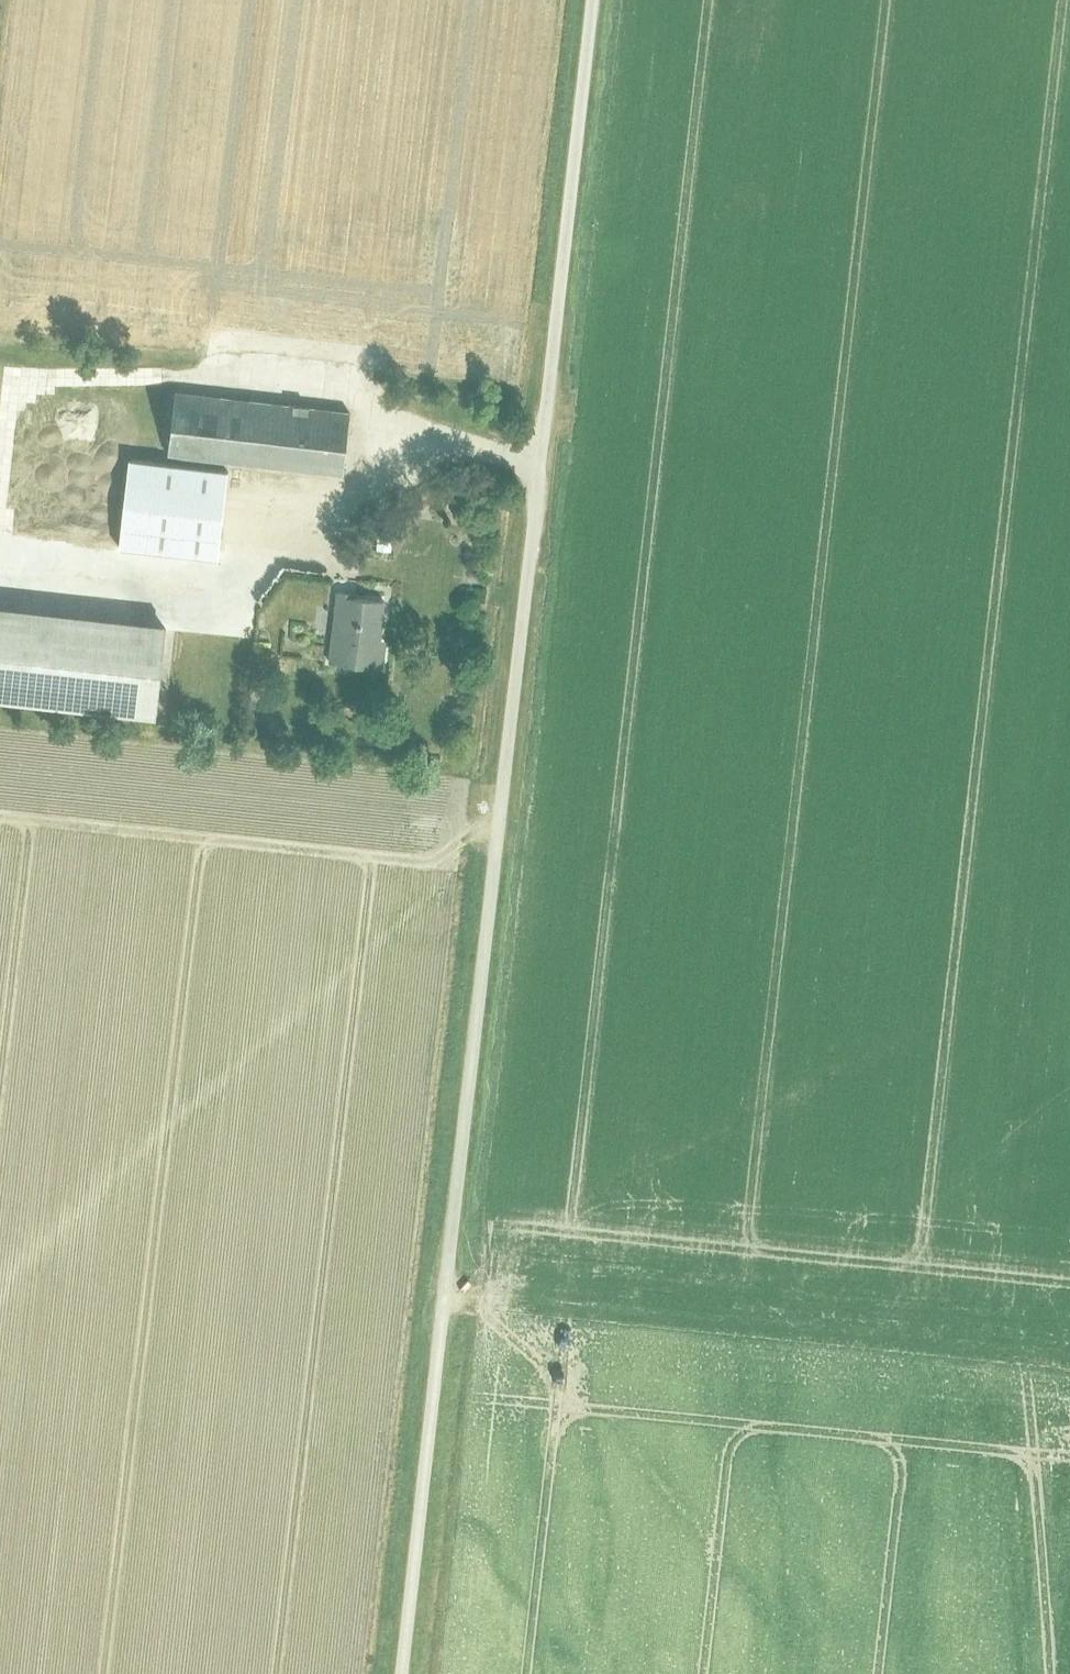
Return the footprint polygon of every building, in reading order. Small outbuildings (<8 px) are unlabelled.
[(300,390),(301,375),(284,374),(283,389),(300,390)] [(169,454),(344,474),(351,412),(176,392),(169,454)] [(130,459),(127,483),(120,547),(219,558),(229,471),(130,459)] [(339,591),(330,662),(383,668),(385,649),(379,648),(385,600),(355,597),(355,593),(339,591)] [(166,631),(0,612),(0,693),(157,711),(166,631)]
